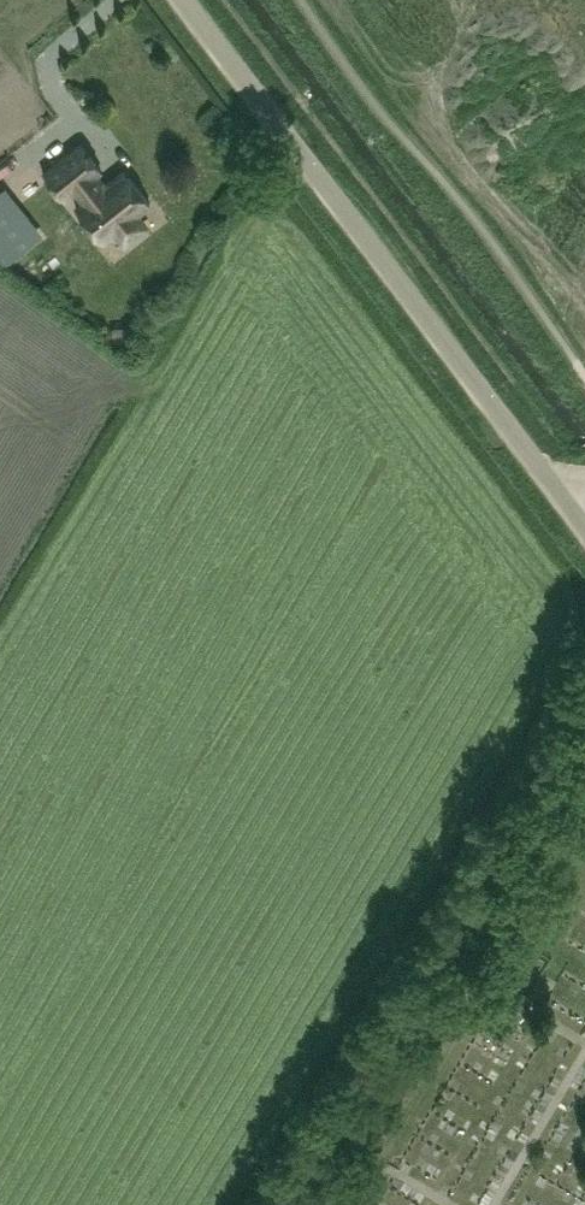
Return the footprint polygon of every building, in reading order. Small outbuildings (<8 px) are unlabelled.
[(101,169),(82,144),(45,173),(65,197),(76,189),(86,202),(78,208),(103,240),(115,230),(125,243),(146,226),(137,213),(151,202),(129,176),(115,187),(106,186),(101,189),(91,177),(101,169)] [(0,191),(0,259),(4,264),(37,238),(0,191)] [(524,1016),(525,1014),(535,998),(514,986),(503,1004),(524,1016)]
